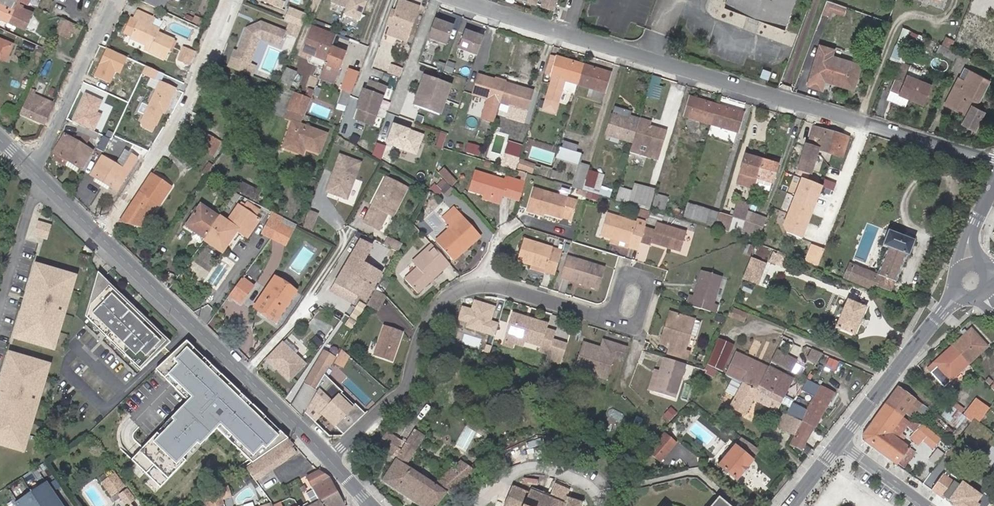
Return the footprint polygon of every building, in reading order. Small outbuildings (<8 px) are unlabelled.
[(24,29),(31,13),(11,4),(13,1),(11,0),(0,0),(0,18),(24,29)] [(332,3),(346,8),(343,16),(359,22),(367,0),(333,0),(332,3)] [(541,4),(557,9),(558,6),(564,8),(567,0),(543,0),(541,4)] [(725,6),(740,12),(739,15),(742,21),(748,19),(749,15),(785,29),(795,0),(727,0),(725,6)] [(823,9),(830,12),(831,8),(841,11),(844,4),(835,0),(826,0),(823,9)] [(385,34),(405,41),(418,7),(409,4),(408,8),(398,4),(395,12),(389,10),(385,24),(388,25),(385,34)] [(290,6),(286,20),(291,21),(287,33),(299,36),(307,11),(290,6)] [(129,39),(145,46),(143,51),(165,60),(174,41),(174,40),(158,33),(160,29),(152,25),(155,19),(136,11),(134,18),(129,20),(124,34),(130,37),(129,39)] [(70,22),(61,18),(55,31),(64,36),(70,22)] [(452,27),(433,21),(427,39),(445,46),(452,27)] [(984,42),(993,47),(993,21),(984,42)] [(76,25),(70,22),(64,36),(70,38),(76,25)] [(286,33),(260,22),(246,28),(231,66),(251,74),(254,67),(249,64),(259,39),(280,47),(286,33)] [(331,47),(335,36),(311,27),(302,53),(311,57),(312,55),(326,60),(331,47)] [(909,29),(903,28),(898,40),(904,42),(909,29)] [(481,38),(463,31),(456,50),(475,56),(481,38)] [(0,39),(0,60),(3,62),(11,44),(0,39)] [(935,51),(946,56),(950,47),(939,42),(935,51)] [(834,50),(822,46),(810,80),(813,86),(821,89),(824,79),(853,89),(860,65),(849,61),(851,55),(834,50)] [(179,59),(189,63),(193,51),(183,47),(179,59)] [(346,53),(331,47),(326,60),(324,64),(323,67),(319,79),(334,84),(340,70),(346,53)] [(950,47),(946,56),(953,60),(958,51),(950,47)] [(43,58),(46,52),(38,48),(35,55),(43,58)] [(127,58),(106,49),(94,77),(110,84),(115,73),(119,75),(127,58)] [(551,76),(557,57),(550,55),(544,74),(551,76)] [(577,84),(583,65),(557,57),(551,76),(554,77),(547,99),(544,108),(554,111),(555,112),(558,102),(565,80),(577,84)] [(931,84),(906,74),(909,67),(900,64),(894,79),(887,98),(906,105),(909,97),(924,103),(931,84)] [(318,65),(313,77),(319,79),(323,67),(318,65)] [(609,73),(583,65),(577,84),(592,89),(601,91),(604,92),(609,73)] [(147,66),(144,71),(156,77),(159,71),(147,66)] [(286,66),(278,85),(290,89),(297,70),(286,66)] [(771,70),(763,67),(760,75),(768,78),(771,70)] [(992,80),(967,67),(958,82),(947,103),(967,114),(963,122),(975,128),(984,110),(978,107),(992,80)] [(356,81),(359,73),(350,71),(347,70),(341,88),(344,89),(338,103),(345,105),(347,106),(356,81)] [(653,75),(649,96),(660,98),(664,77),(653,75)] [(450,84),(424,76),(414,106),(440,115),(450,84)] [(499,102),(505,83),(479,76),(473,95),(499,102)] [(306,95),(311,97),(319,79),(313,77),(306,95)] [(354,114),(373,121),(387,84),(368,77),(365,87),(362,85),(355,104),(358,105),(354,114)] [(178,88),(159,80),(139,123),(142,128),(154,133),(162,115),(166,117),(178,88)] [(532,92),(505,83),(499,102),(517,108),(513,119),(523,122),(532,92)] [(20,114),(42,124),(52,103),(33,94),(35,91),(31,89),(20,114)] [(601,91),(592,89),(590,97),(598,99),(601,91)] [(565,90),(561,102),(566,104),(570,91),(565,90)] [(289,110),(305,116),(311,97),(306,95),(296,92),(289,109),(289,110)] [(102,100),(85,93),(72,122),(95,131),(101,115),(96,113),(102,100)] [(710,123),(716,105),(689,96),(684,116),(710,123)] [(310,111),(329,118),(333,106),(315,99),(310,111)] [(742,112),(716,105),(710,123),(737,132),(742,112)] [(301,125),(305,116),(289,110),(286,118),(286,119),(292,121),(301,125)] [(632,142),(638,123),(611,115),(605,134),(632,142)] [(326,134),(301,125),(292,121),(289,129),(292,130),(289,138),(286,137),(282,147),(296,152),(299,146),(304,148),(319,153),(326,134)] [(665,131),(638,123),(632,142),(630,151),(656,159),(659,150),(665,131)] [(421,138),(392,126),(386,144),(413,155),(421,138)] [(848,137),(813,126),(809,139),(808,139),(798,170),(809,173),(817,148),(842,156),(848,137)] [(218,138),(205,131),(199,142),(212,148),(218,138)] [(54,151),(57,153),(67,160),(81,169),(92,151),(65,134),(54,151)] [(504,153),(513,156),(516,145),(505,142),(504,146),(500,145),(496,159),(502,160),(504,153)] [(560,153),(557,152),(555,161),(575,167),(578,158),(574,156),(576,149),(562,145),(560,153)] [(123,151),(115,164),(101,156),(91,174),(117,190),(136,158),(129,154),(123,151)] [(67,160),(57,153),(53,157),(64,164),(67,160)] [(501,164),(516,168),(519,158),(513,156),(504,153),(501,164)] [(348,197),(361,162),(340,154),(327,189),(348,197)] [(757,179),(762,160),(745,155),(740,174),(757,179)] [(776,164),(762,160),(757,179),(771,183),(776,164)] [(444,168),(439,173),(449,185),(450,186),(457,180),(444,168)] [(536,173),(547,176),(548,171),(537,168),(536,173)] [(582,191),(588,171),(577,168),(571,188),(582,191)] [(597,174),(588,171),(582,191),(589,193),(591,194),(597,174)] [(520,204),(525,185),(508,180),(507,184),(476,173),(470,192),(484,196),(483,199),(500,205),(503,198),(520,204)] [(152,175),(121,222),(142,228),(157,205),(160,207),(172,188),(152,175)] [(822,187),(801,179),(782,225),(785,233),(798,238),(803,235),(822,187)] [(394,218),(407,190),(387,180),(365,226),(381,233),(389,216),(394,218)] [(263,203),(267,197),(268,198),(274,185),(266,181),(260,193),(243,183),(239,190),(263,203)] [(653,194),(655,188),(645,185),(636,182),(630,202),(635,204),(649,208),(652,196),(653,194)] [(442,192),(447,197),(454,190),(450,186),(449,185),(442,192)] [(542,216),(542,213),(559,218),(559,216),(569,219),(574,202),(565,200),(533,190),(526,211),(542,216)] [(653,194),(652,196),(648,211),(663,215),(668,198),(653,194)] [(746,213),(749,204),(737,200),(732,216),(719,212),(715,227),(714,230),(739,238),(740,233),(746,213)] [(203,238),(205,239),(220,216),(202,203),(186,226),(193,232),(192,233),(193,237),(199,241),(202,240),(203,238)] [(220,216),(205,239),(222,252),(237,231),(247,238),(262,218),(242,203),(229,222),(220,216)] [(719,212),(687,203),(681,221),(714,230),(715,227),(719,212)] [(448,223),(459,213),(453,207),(442,216),(448,223)] [(314,225),(318,216),(308,212),(304,221),(314,225)] [(454,261),(480,237),(459,213),(448,223),(446,225),(449,228),(436,241),(454,261)] [(759,238),(766,219),(746,213),(740,233),(759,238)] [(628,249),(638,252),(640,244),(644,231),(634,228),(635,224),(606,215),(599,237),(629,246),(628,249)] [(263,233),(272,237),(279,224),(274,221),(275,218),(272,217),(263,233)] [(312,230),(314,225),(304,221),(302,227),(312,230)] [(50,225),(39,222),(36,234),(47,237),(50,225)] [(279,224),(272,237),(285,245),(292,232),(288,229),(289,226),(287,225),(285,227),(279,224)] [(644,231),(640,244),(650,247),(651,244),(680,254),(686,234),(657,224),(654,232),(645,229),(644,231)] [(908,256),(915,241),(890,230),(883,245),(888,247),(876,274),(854,265),(848,279),(871,289),(873,284),(889,291),(894,281),(895,282),(907,255),(908,256)] [(399,253),(404,244),(390,237),(386,246),(398,252),(399,253)] [(359,295),(368,300),(384,273),(365,262),(374,247),(362,240),(333,290),(354,303),(359,295)] [(543,274),(554,278),(561,254),(522,242),(516,263),(530,267),(528,272),(542,276),(543,274)] [(824,250),(811,245),(804,262),(817,267),(824,250)] [(450,265),(433,246),(412,263),(418,269),(405,281),(417,294),(450,265)] [(776,261),(789,267),(791,261),(772,252),(768,261),(775,264),(776,261)] [(90,257),(81,255),(78,264),(87,267),(90,257)] [(570,283),(598,291),(605,269),(577,261),(568,258),(561,279),(571,281),(570,283)] [(744,272),(758,278),(764,264),(750,258),(744,272)] [(36,263),(14,341),(54,352),(76,275),(36,263)] [(187,265),(176,279),(180,281),(190,267),(187,265)] [(171,342),(98,272),(85,316),(141,370),(171,342)] [(689,297),(687,306),(713,314),(716,305),(713,304),(721,278),(701,272),(693,298),(689,297)] [(255,285),(243,277),(229,296),(241,304),(255,285)] [(274,278),(254,308),(276,322),(296,292),(274,278)] [(368,304),(379,309),(387,294),(376,289),(368,304)] [(849,299),(838,326),(857,335),(869,308),(849,299)] [(495,307),(475,301),(472,310),(463,308),(459,320),(468,322),(466,328),(495,337),(499,323),(491,321),(495,307)] [(728,315),(743,321),(745,314),(731,308),(728,315)] [(667,353),(682,358),(694,321),(669,314),(660,344),(669,347),(667,353)] [(515,336),(541,344),(545,331),(546,326),(531,322),(530,324),(524,322),(524,320),(511,316),(503,343),(512,346),(515,336)] [(971,329),(952,346),(968,363),(986,347),(971,329)] [(392,365),(403,337),(385,330),(374,358),(392,365)] [(547,357),(552,342),(554,334),(545,331),(541,344),(538,354),(547,357)] [(718,340),(707,366),(721,372),(732,346),(718,340)] [(545,363),(560,367),(566,347),(552,342),(547,357),(545,363)] [(267,360),(289,381),(305,364),(283,343),(267,360)] [(611,360),(622,363),(626,351),(600,344),(599,350),(580,345),(571,372),(604,382),(611,360)] [(283,436),(187,345),(173,360),(178,365),(168,376),(193,399),(140,454),(135,460),(161,484),(218,425),(252,457),(264,444),(270,450),(283,436)] [(968,363),(952,346),(927,369),(943,386),(968,363)] [(824,354),(813,350),(808,362),(816,365),(819,356),(823,357),(824,354)] [(0,384),(0,444),(24,450),(49,363),(9,351),(0,384)] [(336,361),(344,366),(349,358),(342,351),(336,361)] [(781,353),(775,351),(770,362),(776,364),(781,353)] [(796,360),(781,353),(776,364),(791,370),(796,360)] [(736,354),(725,376),(741,385),(756,392),(766,373),(767,369),(736,354)] [(684,364),(662,358),(658,371),(654,370),(648,392),(675,399),(684,364)] [(299,411),(303,416),(305,413),(307,409),(310,404),(318,391),(316,390),(325,375),(330,367),(319,360),(291,405),(298,412),(299,411)] [(756,392),(779,403),(788,407),(790,403),(793,398),(783,394),(791,378),(768,367),(767,369),(766,373),(756,392)] [(345,393),(325,375),(316,390),(318,391),(310,404),(345,436),(368,414),(358,404),(354,408),(341,397),(345,393)] [(805,380),(799,389),(806,393),(812,384),(805,380)] [(756,392),(741,385),(730,407),(744,415),(752,400),(774,411),(779,403),(756,392)] [(801,422),(812,427),(831,393),(818,385),(805,410),(797,405),(796,406),(790,403),(788,407),(785,413),(788,415),(801,422)] [(885,405),(901,417),(904,413),(910,418),(919,406),(897,389),(885,405)] [(973,417),(979,421),(988,408),(976,399),(963,415),(970,421),(973,417)] [(307,409),(305,413),(332,438),(345,436),(310,404),(307,409)] [(888,434),(901,417),(885,405),(863,434),(864,441),(895,464),(897,462),(903,467),(913,454),(906,449),(907,448),(888,434)] [(782,425),(795,432),(801,422),(788,415),(782,425)] [(799,449),(808,456),(813,450),(803,443),(812,427),(801,422),(795,432),(789,444),(799,449)] [(484,465),(479,461),(471,468),(461,461),(435,484),(406,465),(424,435),(414,429),(406,443),(401,451),(397,457),(383,480),(421,505),(437,505),(447,492),(450,495),(484,465)] [(397,457),(401,451),(406,443),(387,431),(378,445),(397,457)] [(660,461),(675,443),(664,434),(649,452),(660,461)] [(270,450),(262,456),(271,470),(299,454),(287,439),(270,450)] [(742,473),(745,468),(752,460),(735,445),(718,465),(723,469),(722,471),(722,472),(722,473),(724,474),(725,473),(726,472),(736,480),(742,473)] [(271,470),(262,456),(253,462),(244,467),(254,481),(271,470)] [(329,477),(320,472),(301,481),(309,496),(304,499),(307,505),(344,505),(329,477)] [(949,499),(959,486),(943,475),(940,479),(932,472),(923,484),(944,499),(946,497),(949,499)] [(102,483),(111,496),(124,486),(115,473),(102,483)] [(244,473),(238,476),(241,483),(248,479),(244,473)] [(14,503),(16,505),(61,505),(45,482),(14,503)] [(227,484),(217,488),(221,500),(232,496),(227,484)] [(504,505),(580,505),(584,504),(583,502),(579,504),(566,499),(569,490),(554,484),(552,488),(543,484),(540,494),(530,490),(528,493),(512,486),(507,498),(504,505)] [(959,486),(949,499),(956,504),(954,505),(987,505),(991,500),(982,493),(980,496),(963,484),(960,487),(959,486)] [(204,495),(207,505),(217,505),(223,504),(221,500),(217,488),(216,486),(215,486),(204,495)] [(127,503),(136,496),(128,487),(120,494),(127,503)] [(719,498),(712,505),(729,505),(719,498)]
